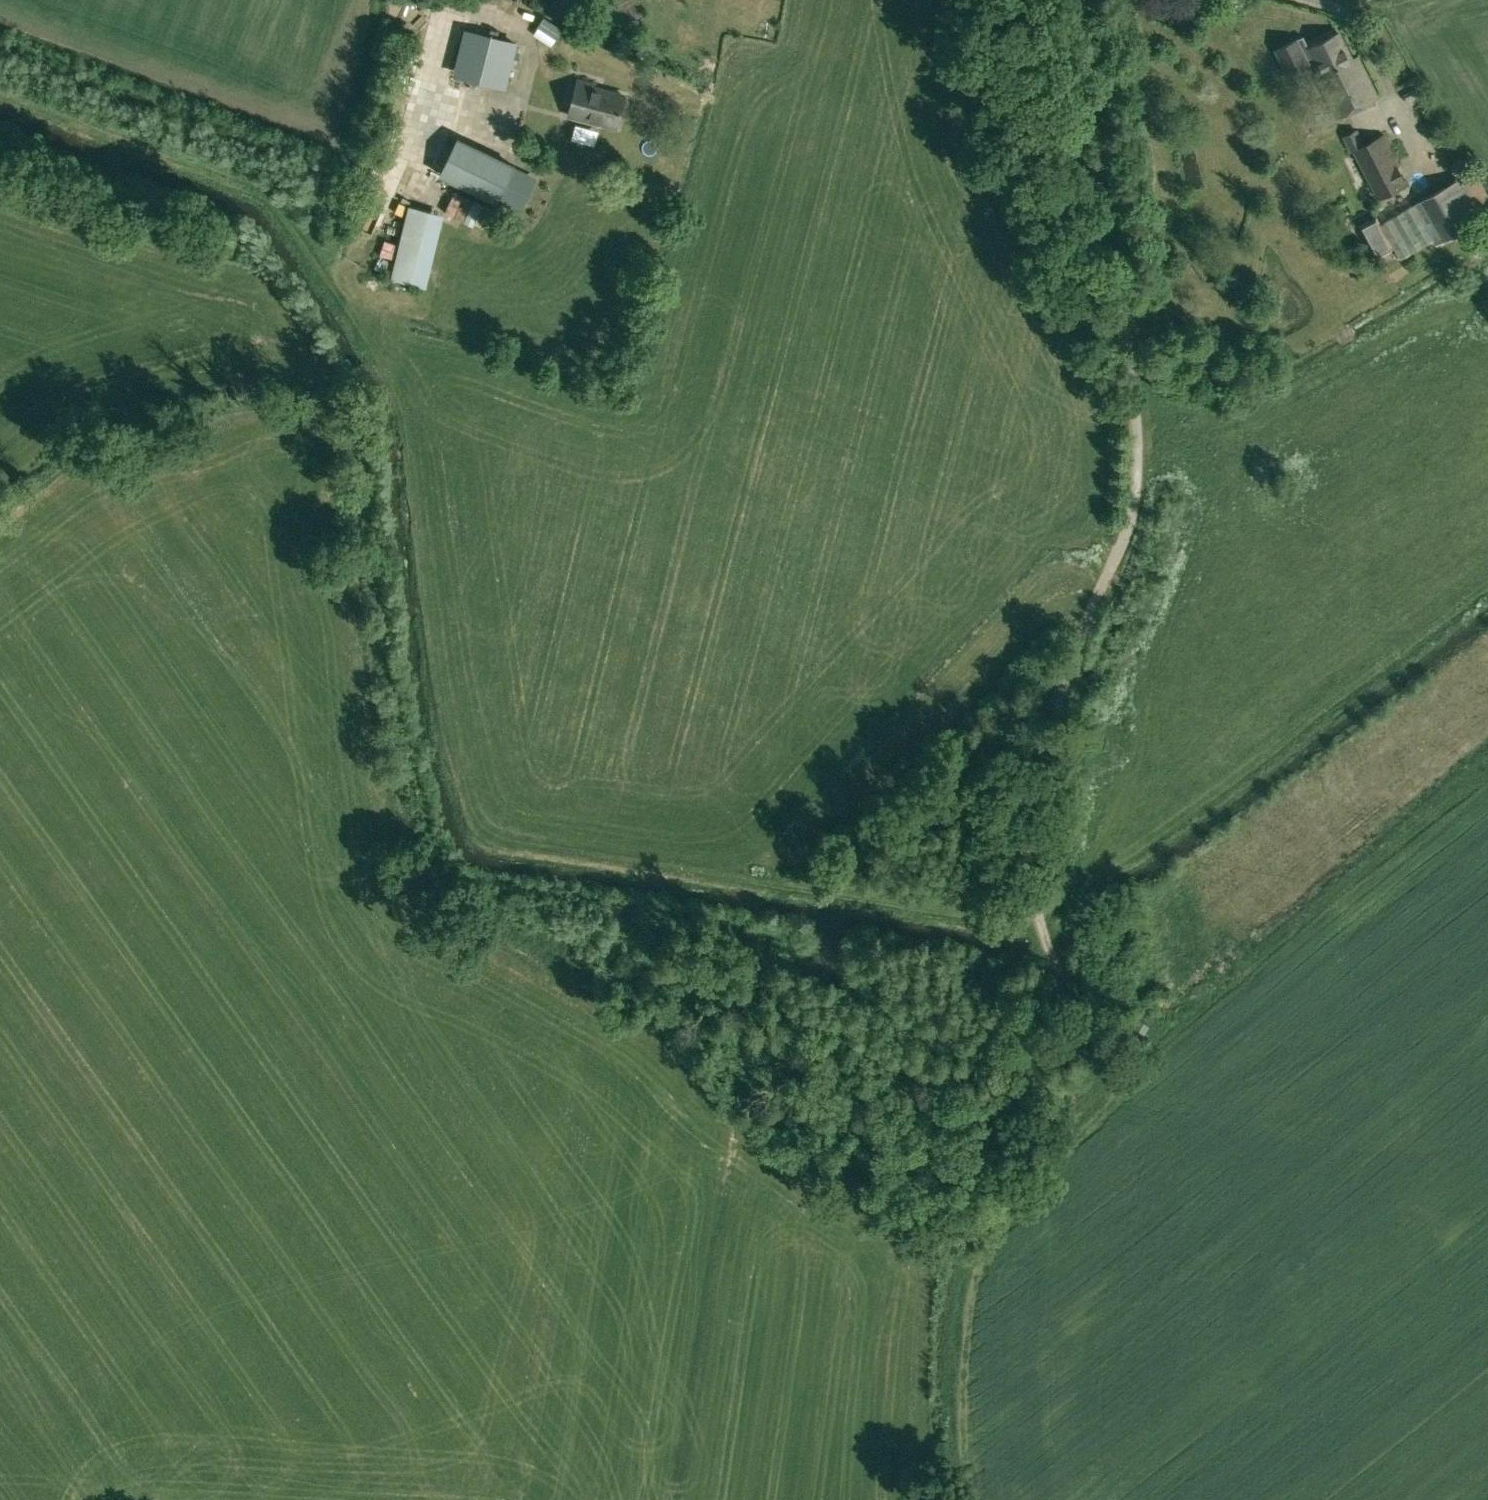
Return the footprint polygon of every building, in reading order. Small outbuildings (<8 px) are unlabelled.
[(466,29),(456,69),(504,82),(515,42),(466,29)] [(1308,59),(1313,56),(1323,78),(1320,80),(1338,117),(1378,98),(1358,56),(1352,59),(1339,32),(1308,47),(1302,35),(1274,49),(1287,75),(1310,63),(1308,59)] [(595,84),(578,79),(568,114),(616,126),(625,95),(594,87),(595,84)] [(1356,130),(1342,137),(1351,152),(1355,151),(1378,198),(1407,182),(1383,134),(1365,145),(1356,130)] [(518,164),(459,134),(440,173),(498,202),(518,164)] [(1433,240),(1436,245),(1485,215),(1462,176),(1413,205),(1433,240)] [(442,208),(469,220),(478,198),(452,186),(442,208)] [(408,205),(390,277),(414,282),(432,211),(408,205)] [(1413,205),(1379,224),(1391,247),(1393,247),(1399,259),(1422,246),(1433,240),(1413,205)] [(1376,218),(1359,226),(1374,255),(1391,247),(1376,218)]
